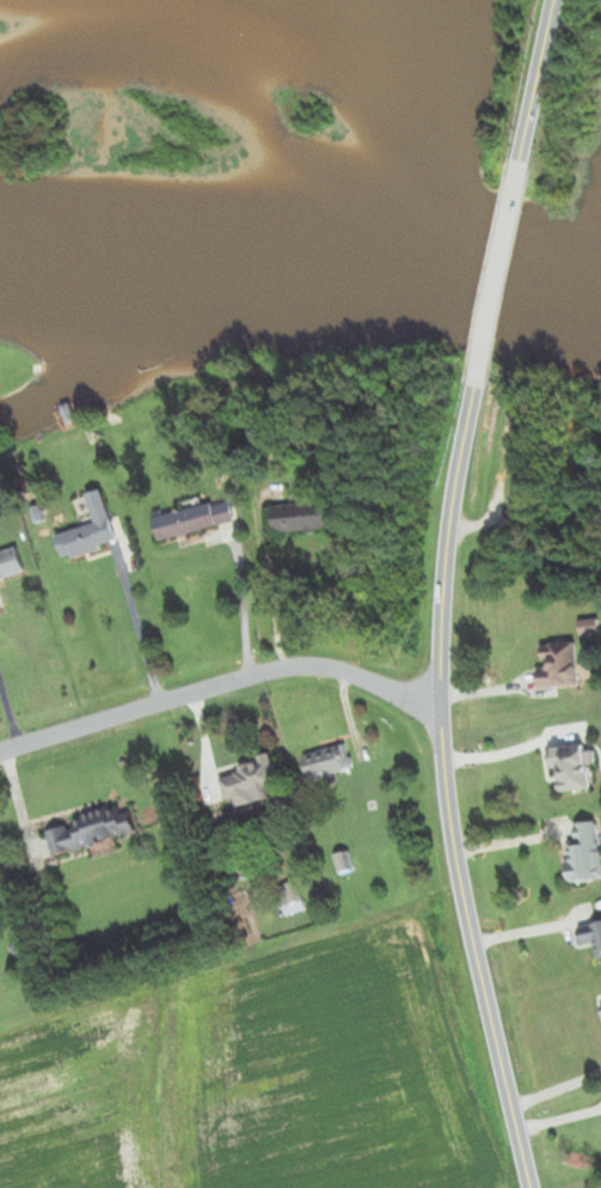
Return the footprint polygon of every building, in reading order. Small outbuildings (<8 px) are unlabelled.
[(102,491),(86,495),(94,525),(55,535),(61,560),(116,545),(102,491)] [(234,523),(228,500),(151,519),(156,541),(234,523)] [(271,506),(273,534),(326,530),(324,502),(271,506)] [(16,549),(0,554),(0,581),(23,574),(16,549)] [(576,686),(574,644),(539,646),(540,669),(537,669),(537,688),(576,686)] [(308,781),(352,770),(345,744),(302,756),(308,781)] [(586,765),(591,765),(588,745),(550,749),(556,794),(589,789),(586,765)] [(236,808),(272,799),(269,789),(278,786),(271,757),(234,767),(237,775),(219,779),(225,801),(234,799),(236,808)] [(46,827),(52,854),(134,836),(128,809),(46,827)] [(569,885),(600,881),(600,852),(599,853),(595,822),(575,824),(577,841),(564,843),(569,885)] [(337,875),(353,871),(348,853),(333,857),(337,875)] [(304,912),(298,882),(277,886),(283,916),(304,912)] [(577,929),(582,946),(593,943),(598,964),(600,963),(600,923),(577,929)]
